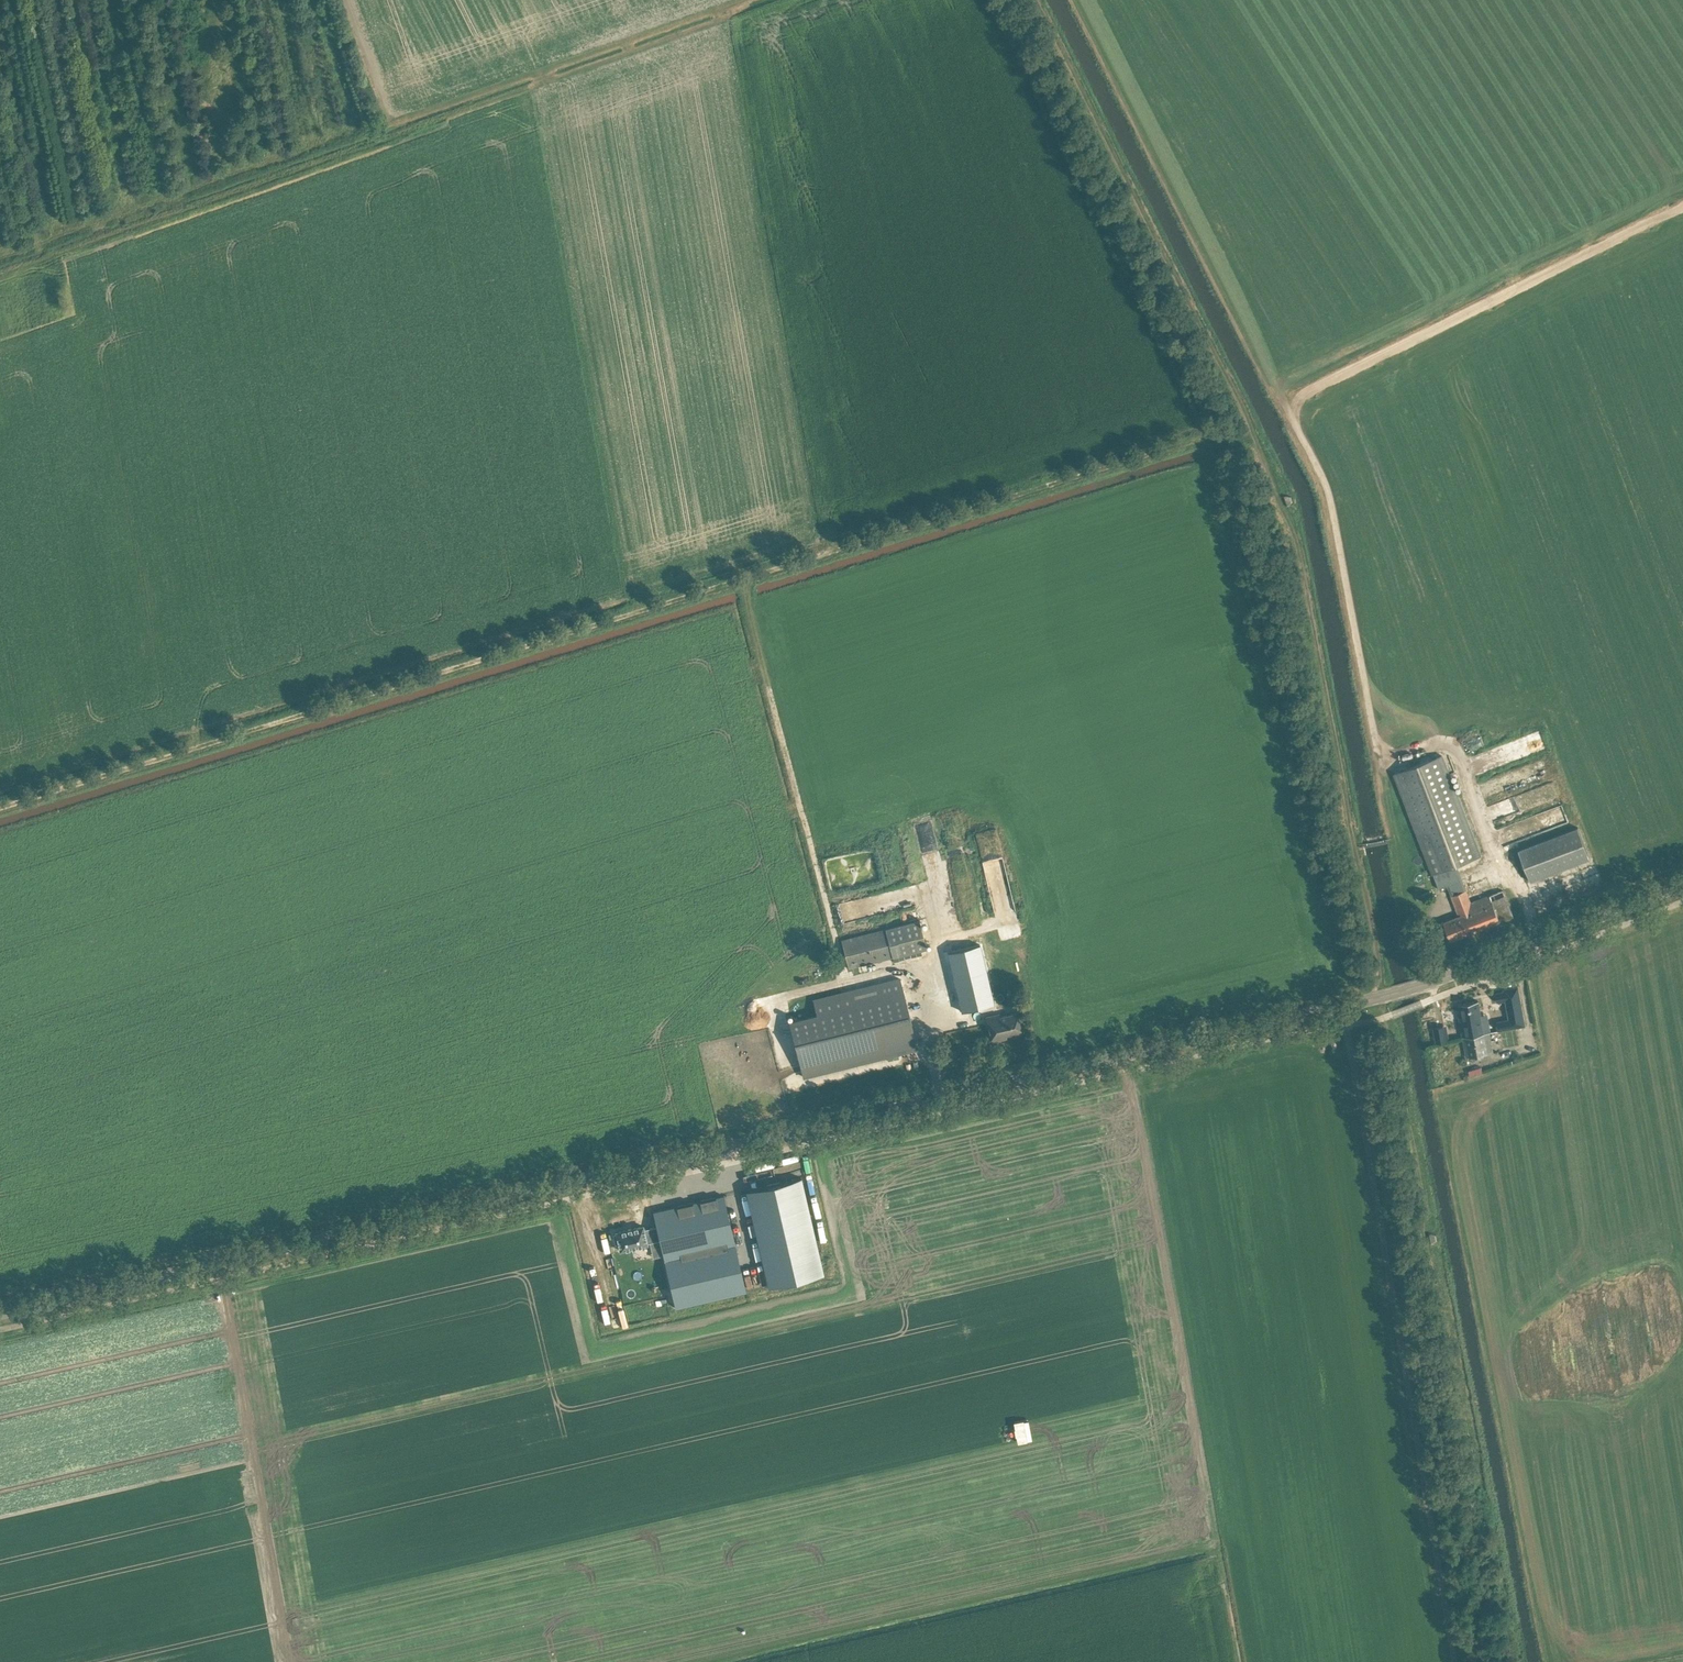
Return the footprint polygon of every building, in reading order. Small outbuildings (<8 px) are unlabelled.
[(1511,741),(1487,750),(1491,760),(1515,750),(1511,741)] [(1439,888),(1448,885),(1452,895),(1466,889),(1457,864),(1481,855),(1442,754),(1395,772),(1439,888)] [(1555,784),(1488,804),(1494,824),(1561,804),(1555,784)] [(1561,809),(1548,813),(1551,825),(1565,821),(1561,809)] [(1590,858),(1578,827),(1519,850),(1530,881),(1590,858)] [(1569,886),(1572,894),(1588,888),(1585,880),(1569,886)] [(1500,921),(1490,895),(1471,902),(1466,889),(1452,895),(1460,916),(1444,922),(1451,940),(1500,921)] [(1513,916),(1503,889),(1490,895),(1500,921),(1513,916)] [(920,920),(842,940),(848,968),(927,948),(920,920)] [(962,1010),(985,1005),(980,984),(989,981),(980,944),(948,952),(962,1010)] [(901,978),(813,1000),(817,1015),(790,1022),(803,1076),(917,1048),(901,978)] [(1506,989),(1498,991),(1499,1000),(1508,998),(1511,1018),(1499,1020),(1500,1028),(1525,1024),(1519,985),(1506,987),(1506,989)] [(1460,1004),(1462,1018),(1460,1018),(1463,1036),(1484,1032),(1478,1000),(1460,1004)] [(1001,1036),(1006,1034),(1021,1031),(1017,1012),(995,1017),(996,1021),(987,1023),(992,1041),(1002,1039),(1001,1036)] [(1441,1027),(1431,1029),(1435,1043),(1444,1041),(1441,1027)] [(1463,1036),(1467,1056),(1487,1052),(1484,1032),(1463,1036)] [(1482,1065),(1469,1069),(1471,1074),(1484,1071),(1482,1065)] [(692,1181),(709,1178),(708,1171),(691,1175),(692,1181)] [(801,1177),(746,1189),(747,1190),(752,1215),(763,1260),(769,1285),(769,1286),(824,1273),(801,1177)] [(724,1195),(653,1211),(657,1228),(659,1238),(660,1239),(660,1240),(661,1245),(668,1273),(669,1280),(675,1306),(676,1307),(746,1291),(724,1195)] [(616,1232),(614,1233),(616,1242),(618,1241),(620,1248),(646,1242),(646,1241),(659,1238),(657,1228),(644,1231),(642,1224),(616,1230),(616,1232)] [(652,1304),(639,1307),(640,1314),(654,1311),(652,1304)]
